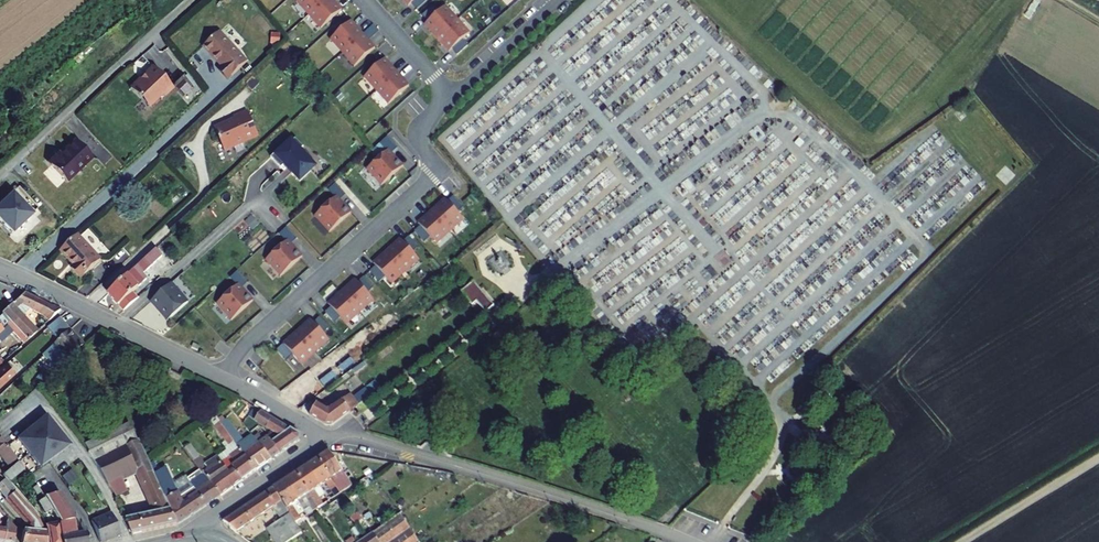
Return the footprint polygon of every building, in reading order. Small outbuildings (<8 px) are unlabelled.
[(298,1),(322,28),(341,11),(332,0),(299,0),(298,1)] [(444,8),(425,25),(449,52),(468,35),(444,8)] [(351,21),(332,38),(356,65),(375,49),(351,21)] [(219,32),(203,47),(222,67),(220,69),(229,79),(247,62),(219,32)] [(280,44),(280,34),(272,34),(271,43),(280,44)] [(409,86),(385,59),(366,76),(390,103),(409,86)] [(173,88),(153,66),(144,74),(146,76),(142,80),(140,78),(130,87),(148,107),(162,94),(164,96),(173,88)] [(252,91),(259,84),(253,78),(246,84),(252,91)] [(226,123),(225,123),(214,128),(219,141),(219,142),(220,142),(222,142),(225,150),(258,136),(247,112),(233,117),(235,121),(228,124),(228,123),(227,123),(226,123)] [(297,179),(311,165),(296,149),(300,145),(292,136),(277,150),(275,148),(267,156),(277,166),(280,164),(283,167),(284,166),(297,179)] [(47,162),(66,182),(92,158),(75,140),(63,151),(64,151),(60,155),(57,152),(47,162)] [(389,150),(369,168),(384,184),(403,167),(389,150)] [(0,195),(0,212),(16,229),(38,209),(13,183),(0,195)] [(317,214),(332,231),(351,213),(337,197),(317,214)] [(446,199),(419,223),(436,242),(463,218),(446,199)] [(100,260),(77,235),(60,251),(74,266),(71,269),(80,279),(100,260)] [(401,239),(374,263),(391,282),(418,258),(401,239)] [(268,258),(283,275),(302,257),(288,241),(268,258)] [(142,275),(160,258),(153,251),(108,294),(119,306),(119,305),(124,311),(137,299),(132,293),(138,287),(132,280),(139,275),(141,276),(142,275)] [(160,278),(174,266),(166,257),(153,269),(160,278)] [(132,280),(138,287),(146,280),(142,275),(141,276),(139,275),(132,280)] [(329,303),(346,322),(373,298),(356,279),(329,303)] [(557,284),(553,279),(541,288),(545,294),(557,284)] [(189,301),(172,282),(151,300),(157,307),(160,304),(172,316),(189,301)] [(486,313),(494,306),(474,282),(461,293),(472,306),(476,302),(486,313)] [(239,285),(219,302),(234,319),(253,301),(239,285)] [(49,322),(60,311),(24,292),(15,301),(29,308),(43,316),(49,322)] [(15,301),(10,304),(1,312),(27,340),(37,331),(21,315),(29,308),(15,301)] [(27,340),(1,312),(0,313),(1,314),(1,315),(0,316),(0,332),(7,326),(23,344),(27,340)] [(53,335),(65,324),(60,318),(47,329),(53,335)] [(312,319),(285,343),(302,362),(329,338),(312,319)] [(71,330),(65,324),(53,335),(58,342),(71,330)] [(57,369),(84,345),(71,330),(58,342),(44,355),(57,369)] [(347,356),(343,350),(331,359),(336,365),(347,356)] [(5,364),(4,365),(0,369),(0,389),(15,375),(5,364)] [(36,379),(41,384),(47,378),(42,373),(36,379)] [(332,425),(371,396),(366,389),(353,398),(351,394),(342,401),(328,411),(317,404),(310,415),(326,425),(332,425)] [(272,432),(278,422),(255,409),(249,417),(254,421),(272,432)] [(16,436),(39,468),(69,447),(46,415),(16,436)] [(215,427),(220,423),(216,416),(210,420),(215,427)] [(221,424),(256,471),(271,460),(254,439),(251,436),(243,442),(226,420),(221,424)] [(268,438),(280,454),(299,440),(299,435),(278,422),(272,432),(268,438)] [(85,445),(94,461),(138,441),(129,423),(85,445)] [(242,481),(256,471),(221,424),(220,423),(215,427),(229,446),(226,448),(227,451),(218,457),(221,462),(229,473),(234,470),(242,481)] [(268,438),(263,441),(259,436),(254,439),(271,460),(280,454),(268,438)] [(16,460),(15,459),(0,438),(0,457),(7,467),(16,460)] [(141,518),(126,521),(132,535),(177,525),(154,475),(149,464),(139,441),(138,441),(94,461),(108,485),(109,485),(116,496),(127,491),(122,478),(137,472),(152,507),(144,510),(141,516),(141,518)] [(189,445),(183,450),(202,474),(203,474),(220,496),(242,481),(234,470),(229,473),(221,462),(208,470),(204,465),(189,445)] [(317,460),(340,494),(345,491),(336,476),(342,472),(329,452),(317,460)] [(208,470),(221,462),(218,457),(204,465),(208,470)] [(7,467),(9,469),(18,462),(16,460),(7,467)] [(335,497),(340,494),(317,460),(306,467),(319,487),(326,483),(335,497)] [(154,475),(159,473),(154,461),(149,464),(154,475)] [(10,481),(24,470),(18,462),(9,469),(3,474),(10,481)] [(203,474),(202,474),(189,483),(194,489),(197,493),(183,501),(181,497),(167,467),(159,473),(154,475),(177,525),(220,496),(203,474)] [(295,474),(318,509),(323,505),(318,498),(324,494),(319,487),(306,467),(295,474)] [(313,512),(318,509),(295,474),(284,481),(298,502),(304,512),(310,508),(313,512)] [(0,482),(0,492),(27,524),(27,530),(22,530),(21,541),(46,541),(44,531),(39,519),(4,479),(0,482)] [(295,523),(300,520),(291,506),(298,502),(284,481),(273,489),(295,523)] [(32,489),(37,496),(41,493),(36,487),(32,489)] [(183,501),(197,493),(194,489),(181,497),(183,501)] [(235,532),(273,507),(281,520),(266,529),(275,541),(288,541),(301,534),(294,523),(295,523),(273,489),(223,521),(235,532)] [(59,493),(52,495),(59,506),(64,503),(59,493)] [(85,533),(75,534),(70,514),(64,503),(59,506),(52,495),(51,495),(52,496),(44,498),(59,524),(61,541),(88,541),(85,533)] [(49,541),(61,541),(59,524),(44,498),(40,500),(38,502),(45,514),(50,525),(51,529),(47,530),(49,541)] [(89,518),(99,541),(103,541),(119,535),(109,510),(89,518)] [(357,513),(350,518),(355,524),(361,520),(357,513)] [(400,514),(359,541),(417,541),(400,514)] [(382,516),(377,520),(381,526),(386,522),(382,516)] [(3,541),(5,541),(13,541),(15,529),(7,519),(6,529),(0,528),(0,541),(3,541)]
